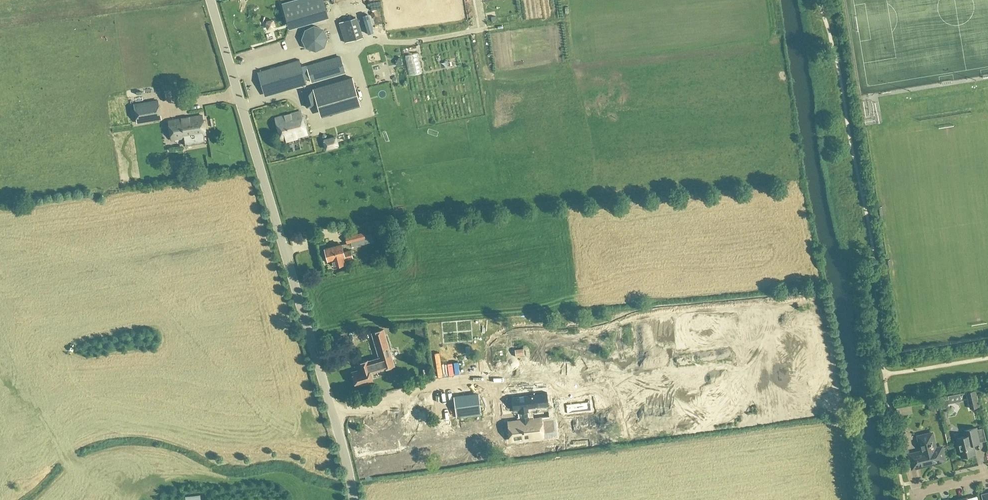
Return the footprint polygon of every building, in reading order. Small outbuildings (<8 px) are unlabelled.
[(284,1),(291,26),(331,14),(327,0),(286,0),(284,1)] [(363,36),(357,16),(343,21),(349,41),(363,36)] [(341,74),(336,57),(307,66),(311,82),(341,74)] [(307,84),(300,60),(262,71),(268,94),(307,84)] [(352,77),(313,88),(318,104),(319,108),(358,96),(352,77)] [(313,88),(302,92),(307,107),(318,104),(313,88)] [(161,118),(159,101),(135,105),(138,121),(161,118)] [(307,135),(301,112),(275,119),(281,142),(285,141),(285,143),(297,140),(296,138),(307,135)] [(184,138),(185,145),(205,142),(204,135),(206,134),(203,116),(169,121),(172,140),(184,138)] [(335,136),(323,139),(325,148),(338,145),(335,136)] [(185,159),(170,161),(172,171),(186,169),(185,159)] [(346,244),(358,241),(366,240),(364,232),(345,237),(346,244)] [(343,253),(341,244),(324,248),(325,251),(324,252),(325,256),(326,257),(327,261),(331,260),(333,267),(346,263),(345,259),(352,257),(351,251),(343,253)] [(395,364),(384,329),(372,333),(379,357),(368,361),(368,360),(360,363),(362,369),(352,372),(356,385),(364,382),(365,384),(373,382),(370,371),(395,364)] [(598,380),(600,394),(610,392),(608,378),(598,380)] [(504,404),(502,385),(490,387),(489,380),(441,387),(443,399),(437,400),(439,419),(481,413),(480,407),(504,404)] [(545,412),(533,413),(535,430),(568,426),(566,409),(554,411),(553,399),(573,397),(572,383),(536,387),(538,401),(544,400),(545,412)] [(980,406),(976,390),(966,392),(970,409),(980,406)] [(949,403),(962,400),(960,393),(948,395),(948,394),(939,396),(942,408),(947,407),(949,403)] [(527,418),(508,420),(508,424),(497,425),(499,447),(530,444),(527,418)] [(976,453),(973,440),(979,439),(977,427),(965,430),(966,436),(958,438),(962,456),(976,453)] [(945,460),(942,446),(936,448),(932,432),(919,436),(922,451),(910,454),(913,468),(945,460)]
